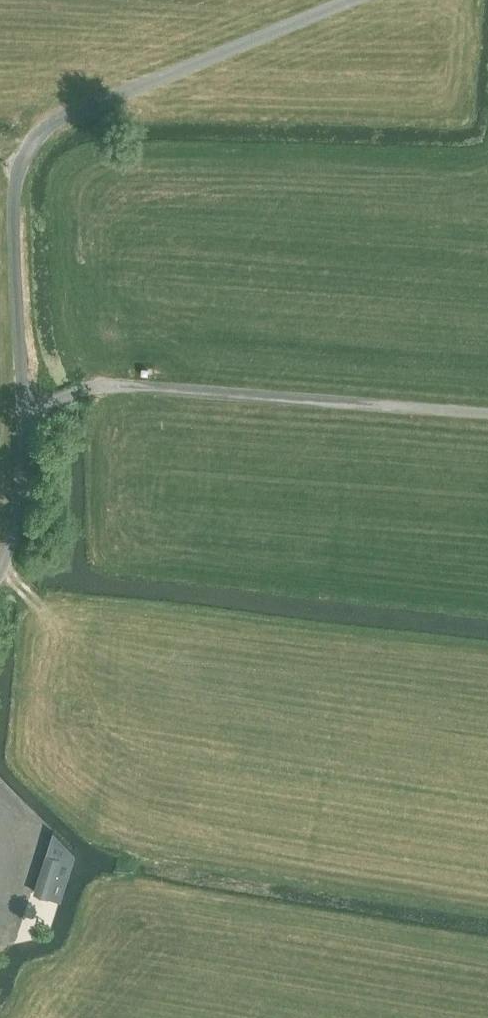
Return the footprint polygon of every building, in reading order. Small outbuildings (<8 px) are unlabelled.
[(75,852),(53,830),(47,852),(46,852),(33,892),(47,896),(47,895),(55,872),(68,876),(75,852)]
